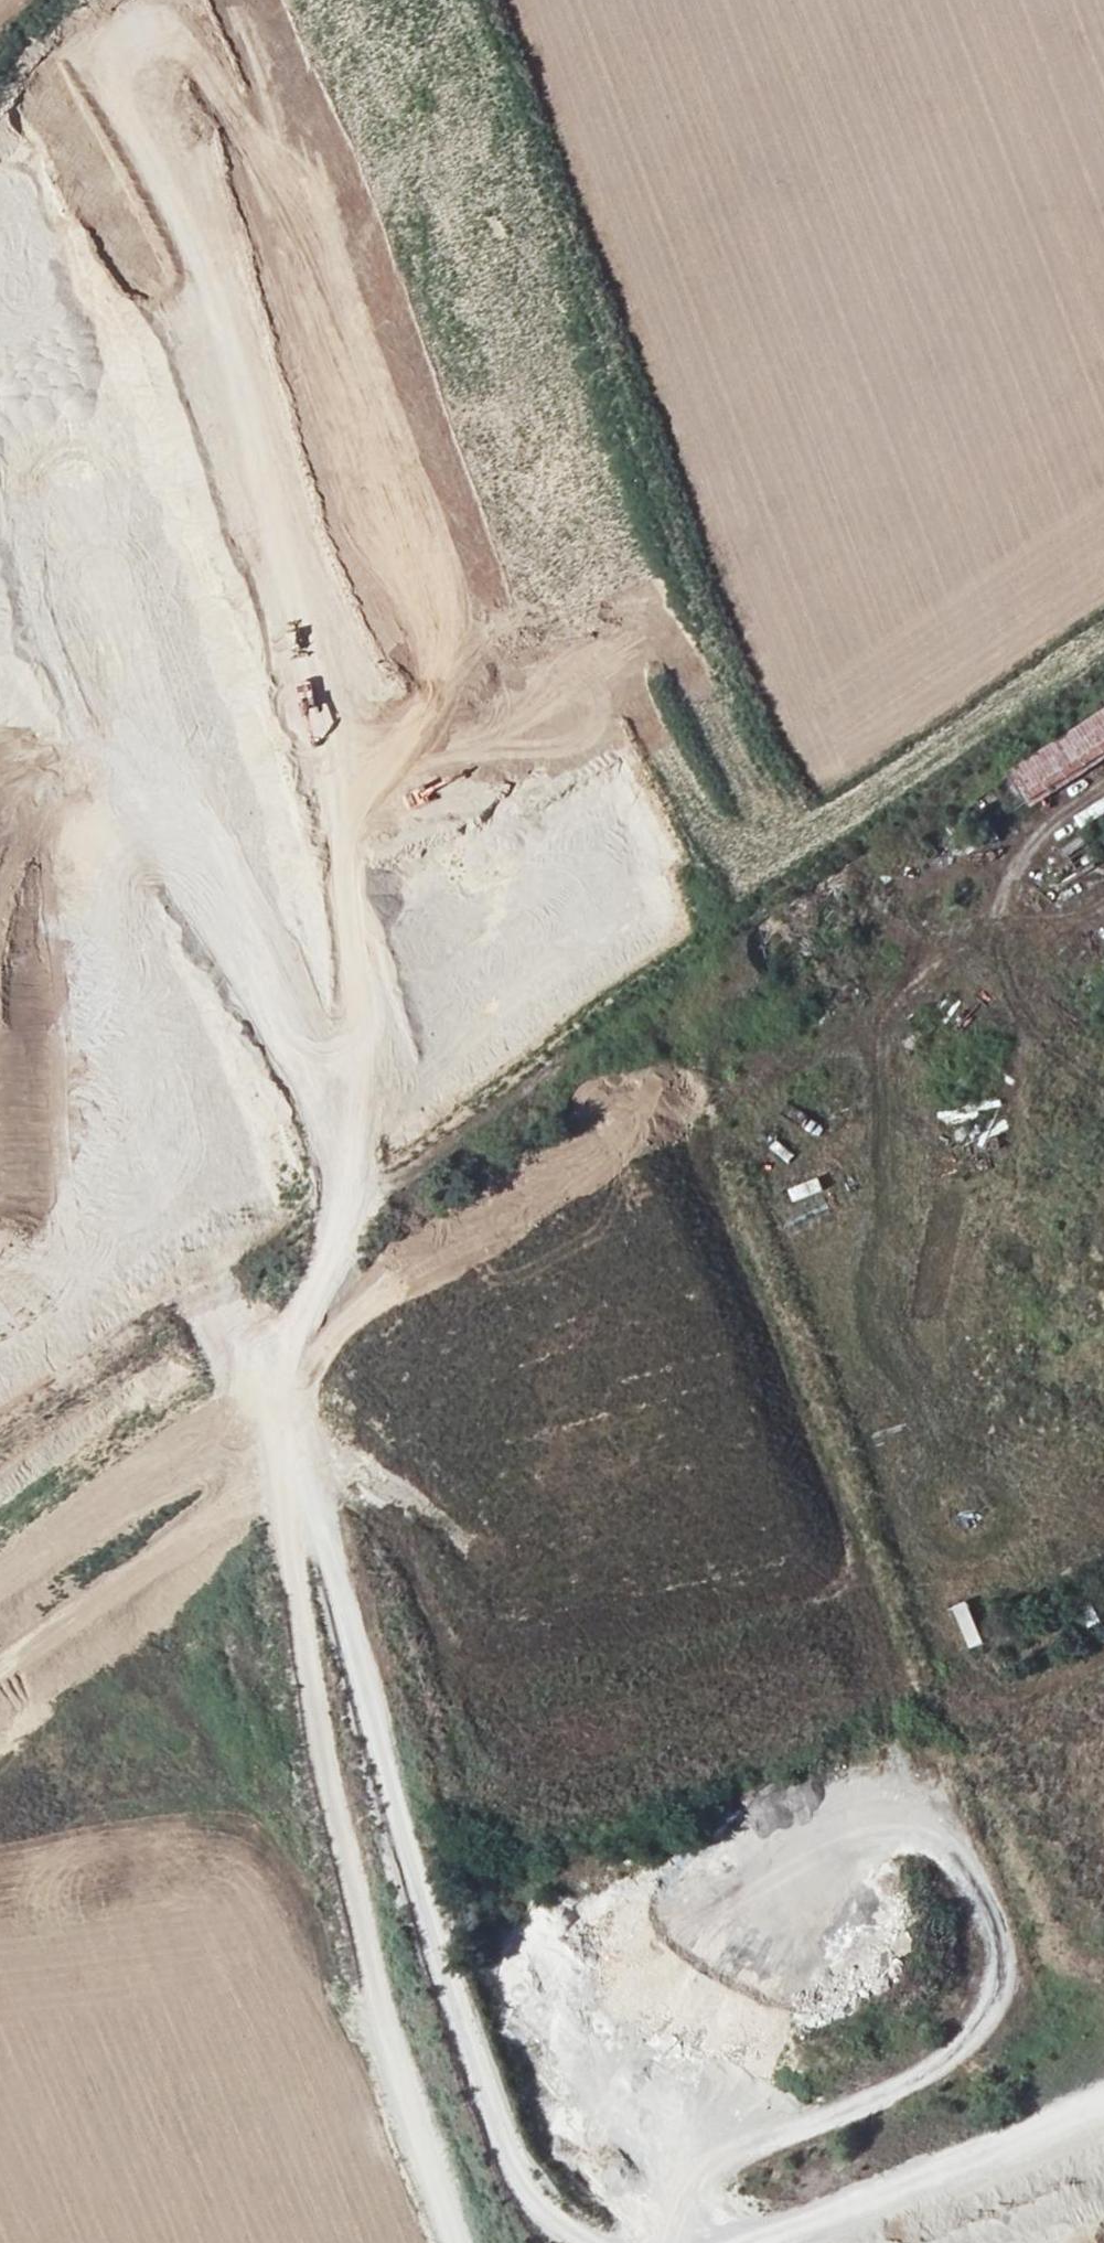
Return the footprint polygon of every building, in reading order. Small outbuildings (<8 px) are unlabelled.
[(1006,768),(1028,805),(1103,759),(1103,709),(1006,768)]
